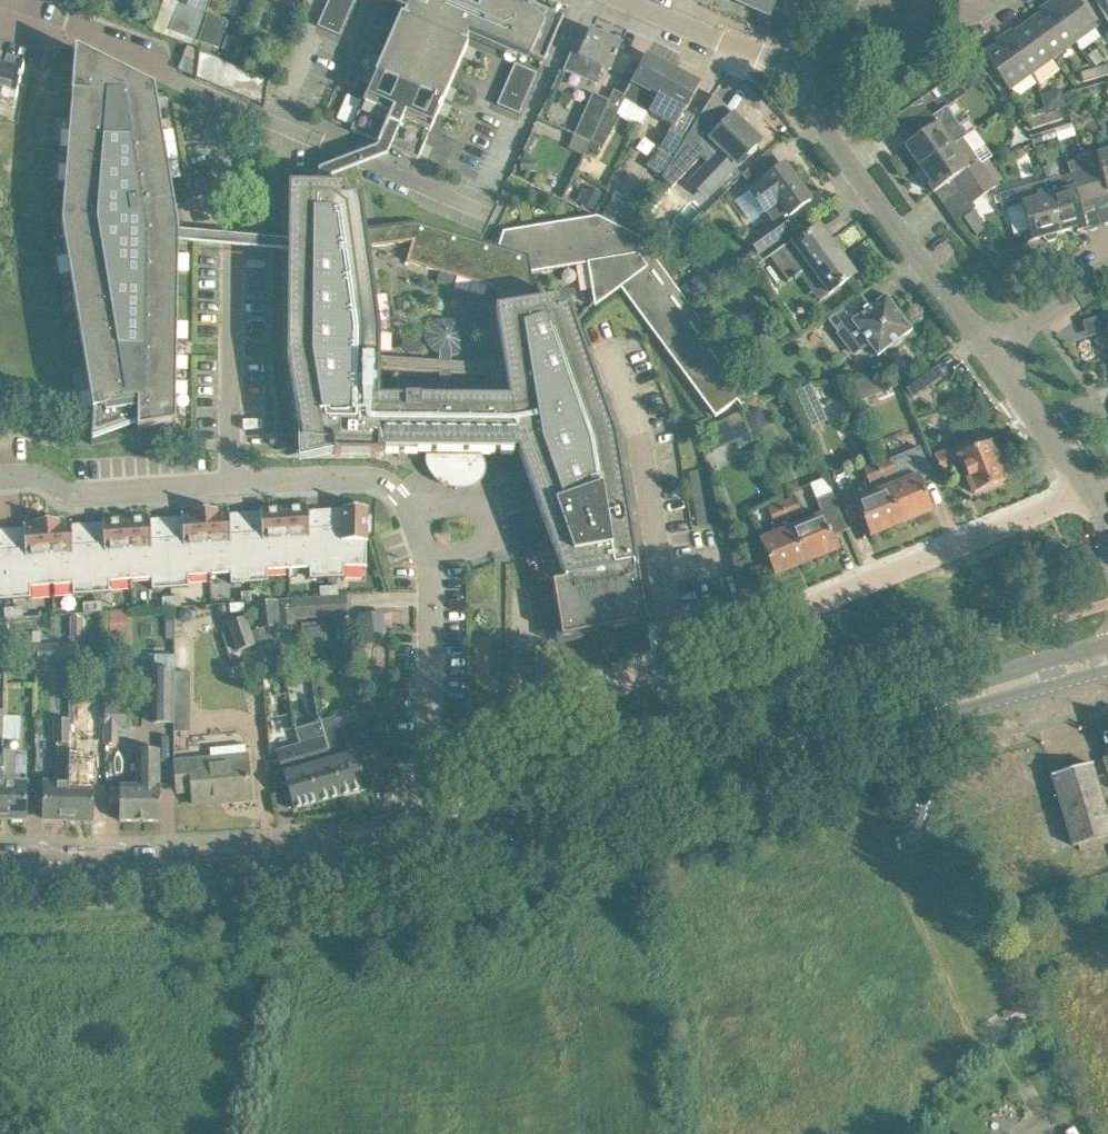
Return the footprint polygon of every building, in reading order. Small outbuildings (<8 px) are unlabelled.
[(204,13),(168,0),(163,0),(151,33),(194,48),(196,41),(195,40),(204,13)] [(339,36),(355,0),(328,0),(317,26),(339,36)] [(377,144),(378,144),(379,145),(380,143),(390,147),(418,159),(468,43),(466,42),(470,31),(543,63),(563,18),(561,17),(558,23),(547,18),(549,12),(524,1),(522,7),(510,2),(511,0),(481,0),(477,10),(455,0),(399,0),(409,4),(404,15),(401,13),(350,130),(378,142),(377,144)] [(771,17),(778,0),(731,0),(771,17)] [(1075,43),(1097,27),(1077,0),(1058,0),(1048,7),(1075,43)] [(1027,22),(1053,58),(1075,43),(1048,7),(1027,22)] [(197,41),(196,41),(194,48),(213,55),(215,47),(218,48),(228,21),(207,14),(197,41)] [(1005,38),(1031,74),(1053,58),(1027,22),(1005,38)] [(595,83),(603,67),(610,70),(621,44),(590,30),(579,56),(571,52),(563,69),(595,83)] [(983,54),(996,72),(1009,90),(1031,74),(1005,38),(983,54)] [(176,423),(178,231),(178,225),(177,226),(174,206),(155,87),(75,48),(72,95),(62,224),(93,410),(93,420),(92,439),(137,423),(137,430),(176,423)] [(267,78),(267,79),(200,51),(199,50),(195,79),(197,79),(197,78),(264,105),(263,107),(265,107),(268,78),(267,78)] [(646,54),(622,98),(649,113),(673,69),(646,54)] [(24,69),(1,63),(1,62),(0,61),(0,106),(14,109),(24,69)] [(514,63),(497,105),(519,115),(537,73),(514,63)] [(1107,75),(1107,69),(1107,65),(1093,69),(1096,78),(1107,75)] [(673,69),(649,113),(646,118),(668,131),(647,166),(662,176),(667,167),(689,132),(697,117),(685,111),(700,84),(673,69)] [(1096,78),(1093,69),(1080,73),(1083,82),(1096,78)] [(590,143),(605,109),(609,100),(592,93),(573,135),(590,143)] [(907,124),(895,132),(920,168),(963,138),(967,135),(948,108),(943,110),(933,118),(927,110),(919,99),(899,113),(907,124)] [(619,117),(605,109),(590,143),(602,149),(619,117)] [(1049,123),(1062,119),(1059,110),(1046,114),(1049,123)] [(1049,123),(1046,114),(1026,121),(1032,129),(1049,123)] [(711,164),(723,152),(737,165),(760,141),(733,115),(706,143),(689,132),(667,167),(682,176),(698,152),(711,164)] [(963,138),(920,168),(931,183),(928,185),(933,193),(935,192),(953,179),(962,192),(995,168),(988,158),(980,164),(978,160),(963,138)] [(318,185),(331,185),(331,176),(365,163),(387,154),(390,147),(380,143),(379,145),(378,144),(377,146),(319,169),(318,185)] [(1096,155),(1082,159),(1094,201),(1107,197),(1107,151),(1096,155)] [(1094,201),(1082,159),(1067,163),(1070,174),(1044,181),(1059,233),(1076,228),(1077,231),(1086,228),(1080,205),(1094,201)] [(789,216),(793,213),(811,200),(784,164),(763,180),(763,181),(749,191),(773,224),(783,217),(784,218),(788,215),(789,216)] [(995,168),(962,192),(971,205),(996,186),(995,185),(1003,179),(995,168)] [(1059,233),(1044,181),(998,195),(1002,210),(1022,204),(1029,230),(1024,231),(1027,242),(1043,237),(1044,240),(1047,242),(1056,240),(1058,236),(1057,233),(1059,233)] [(598,216),(503,232),(498,247),(417,222),(366,229),(361,194),(347,196),(345,185),(331,185),(318,185),(289,185),(289,240),(288,251),(288,358),(299,427),(303,448),(333,451),(334,454),(379,454),(379,450),(429,450),(433,450),(428,461),(440,467),(448,451),(454,451),(453,451),(453,452),(452,452),(452,453),(451,453),(451,454),(451,455),(450,456),(450,457),(450,458),(450,459),(450,460),(450,461),(450,463),(450,464),(450,465),(450,466),(451,468),(452,470),(453,471),(454,473),(455,474),(456,476),(457,477),(460,479),(462,480),(464,481),(466,482),(468,482),(470,483),(472,483),(474,483),(476,482),(478,482),(480,480),(482,478),(484,476),(485,474),(485,472),(486,470),(486,468),(486,466),(485,463),(484,460),(483,459),(482,457),(481,456),(480,454),(479,453),(477,452),(476,451),(519,451),(553,546),(565,579),(552,581),(552,582),(557,608),(561,637),(604,630),(647,623),(617,438),(569,306),(560,309),(556,299),(535,302),(534,295),(531,272),(588,264),(594,302),(594,307),(620,288),(712,413),(734,397),(738,403),(752,392),(637,236),(598,216)] [(621,222),(632,201),(615,192),(604,213),(621,222)] [(974,210),(963,218),(969,227),(981,219),(974,210)] [(783,217),(773,224),(751,240),(760,253),(792,230),(784,218),(783,217)] [(798,275),(810,267),(829,294),(854,276),(856,275),(844,258),(843,259),(838,253),(839,253),(831,241),(830,241),(820,227),(795,245),(792,241),(793,240),(793,239),(758,264),(759,266),(771,257),(789,281),(787,282),(788,283),(793,279),(795,280),(800,277),(798,275)] [(646,235),(641,240),(657,256),(662,251),(646,235)] [(843,308),(828,320),(837,332),(855,355),(868,345),(877,356),(886,349),(888,350),(890,350),(893,349),(896,346),(900,343),(901,342),(903,340),(903,338),(903,336),(912,330),(886,295),(870,307),(861,295),(843,308)] [(913,396),(923,389),(942,376),(931,361),(902,382),(913,396)] [(867,382),(853,387),(860,404),(874,399),(867,382)] [(811,387),(794,394),(811,431),(827,424),(811,387)] [(748,422),(754,438),(762,435),(755,419),(748,422)] [(748,422),(746,423),(745,420),(726,428),(732,443),(738,441),(741,448),(754,442),(753,439),(754,438),(748,422)] [(969,442),(949,450),(934,457),(941,472),(962,463),(974,493),(1005,480),(990,442),(972,449),(969,442)] [(877,465),(883,478),(896,473),(890,459),(877,465)] [(883,478),(877,465),(864,470),(870,484),(883,478)] [(902,483),(887,489),(901,523),(933,510),(919,476),(916,477),(916,475),(902,481),(902,483)] [(870,536),(901,523),(887,489),(873,495),(872,493),(857,499),(858,501),(856,502),(853,495),(840,500),(850,523),(862,518),(870,536)] [(806,523),(791,529),(805,563),(837,550),(825,522),(841,516),(832,493),(816,500),(822,516),(820,517),(819,515),(806,521),(806,523)] [(781,504),(787,518),(800,513),(794,499),(781,504)] [(305,505),(284,507),(288,568),(309,567),(310,579),(328,577),(325,528),(309,529),(308,504),(306,504),(306,505),(305,505)] [(781,504),(768,509),(774,523),(787,518),(781,504)] [(267,570),(288,568),(284,507),(262,508),(261,508),(260,508),(262,533),(246,534),(249,583),(268,581),(267,570)] [(342,508),(342,527),(325,528),(328,577),(344,577),(344,566),(366,566),(367,541),(367,540),(367,532),(371,532),(371,517),(367,517),(367,509),(368,509),(368,507),(342,507),(342,508)] [(249,583),(246,534),(230,535),(229,510),(227,510),(217,511),(217,510),(218,510),(218,509),(205,510),(209,574),(230,572),(231,584),(249,583)] [(183,538),(167,539),(170,588),(189,587),(188,575),(209,574),(205,510),(192,511),(192,512),(192,513),(189,513),(184,514),(182,514),(182,513),(181,513),(183,538)] [(152,589),(170,588),(167,539),(151,540),(150,515),(148,515),(148,516),(126,518),(130,579),(151,578),(152,589)] [(126,518),(105,519),(103,519),(102,519),(104,543),(88,544),(92,594),(110,592),(109,581),(130,579),(126,518)] [(61,522),(59,522),(59,521),(60,521),(60,520),(47,521),(51,585),(72,583),(73,595),(92,594),(88,544),(72,545),(71,521),(69,521),(61,522)] [(34,523),(34,524),(35,524),(34,524),(25,524),(23,524),(25,549),(9,550),(13,599),(31,598),(30,586),(51,585),(47,521),(34,521),(34,523)] [(805,563),(791,529),(776,535),(776,533),(762,539),(762,540),(760,541),(774,575),(805,563)] [(13,599),(9,550),(0,551),(0,600),(13,599)] [(329,588),(329,597),(338,596),(338,587),(329,588)] [(329,597),(329,588),(320,588),(321,597),(329,597)] [(251,603),(250,593),(241,594),(242,603),(251,603)] [(259,593),(250,593),(251,603),(259,602),(259,593)] [(171,597),(172,606),(181,606),(180,596),(171,597)] [(296,625),(295,619),(349,615),(347,596),(325,597),(275,601),(279,627),(296,625)] [(163,607),(172,606),(171,597),(162,598),(163,607)] [(254,603),(256,628),(279,627),(275,601),(254,603)] [(84,612),(92,612),(92,602),(83,603),(84,612)] [(101,602),(92,602),(92,612),(101,611),(101,602)] [(22,607),(13,608),(14,617),(22,617),(22,607)] [(14,617),(13,608),(4,608),(5,617),(14,617)] [(127,635),(128,609),(110,609),(109,635),(127,635)] [(238,651),(254,646),(244,618),(228,623),(238,651)] [(346,625),(305,631),(309,658),(350,652),(346,625)] [(51,646),(36,646),(37,674),(51,673),(51,663),(51,646)] [(159,688),(154,688),(154,723),(174,723),(174,701),(174,673),(174,670),(159,670),(159,688)] [(190,701),(190,672),(174,673),(174,701),(190,701)] [(22,714),(0,714),(0,735),(21,736),(22,714)] [(323,736),(340,796),(366,788),(360,766),(365,765),(365,766),(366,765),(362,752),(368,750),(361,724),(335,731),(332,720),(321,723),(319,718),(318,719),(323,736)] [(44,784),(44,797),(43,819),(68,819),(70,743),(70,719),(53,719),(53,743),(57,743),(57,753),(59,753),(58,784),(44,784)] [(1098,722),(1107,757),(1107,719),(1098,722)] [(105,733),(105,743),(117,743),(117,733),(105,733)] [(298,744),(315,803),(340,796),(323,736),(298,744)] [(81,743),(70,743),(68,819),(92,820),(93,785),(92,785),(93,760),(81,759),(81,743)] [(276,750),(283,773),(288,791),(284,792),(288,808),(293,807),(294,809),(315,803),(298,744),(276,750)] [(137,750),(137,785),(120,785),(119,821),(160,821),(160,785),(160,750),(137,750)] [(14,751),(3,751),(1,818),(25,818),(26,783),(13,783),(14,751)] [(194,804),(195,804),(250,799),(246,757),(175,763),(178,791),(192,790),(194,804)] [(1058,797),(1072,846),(1107,835),(1107,820),(1091,764),(1051,776),(1058,797)]
